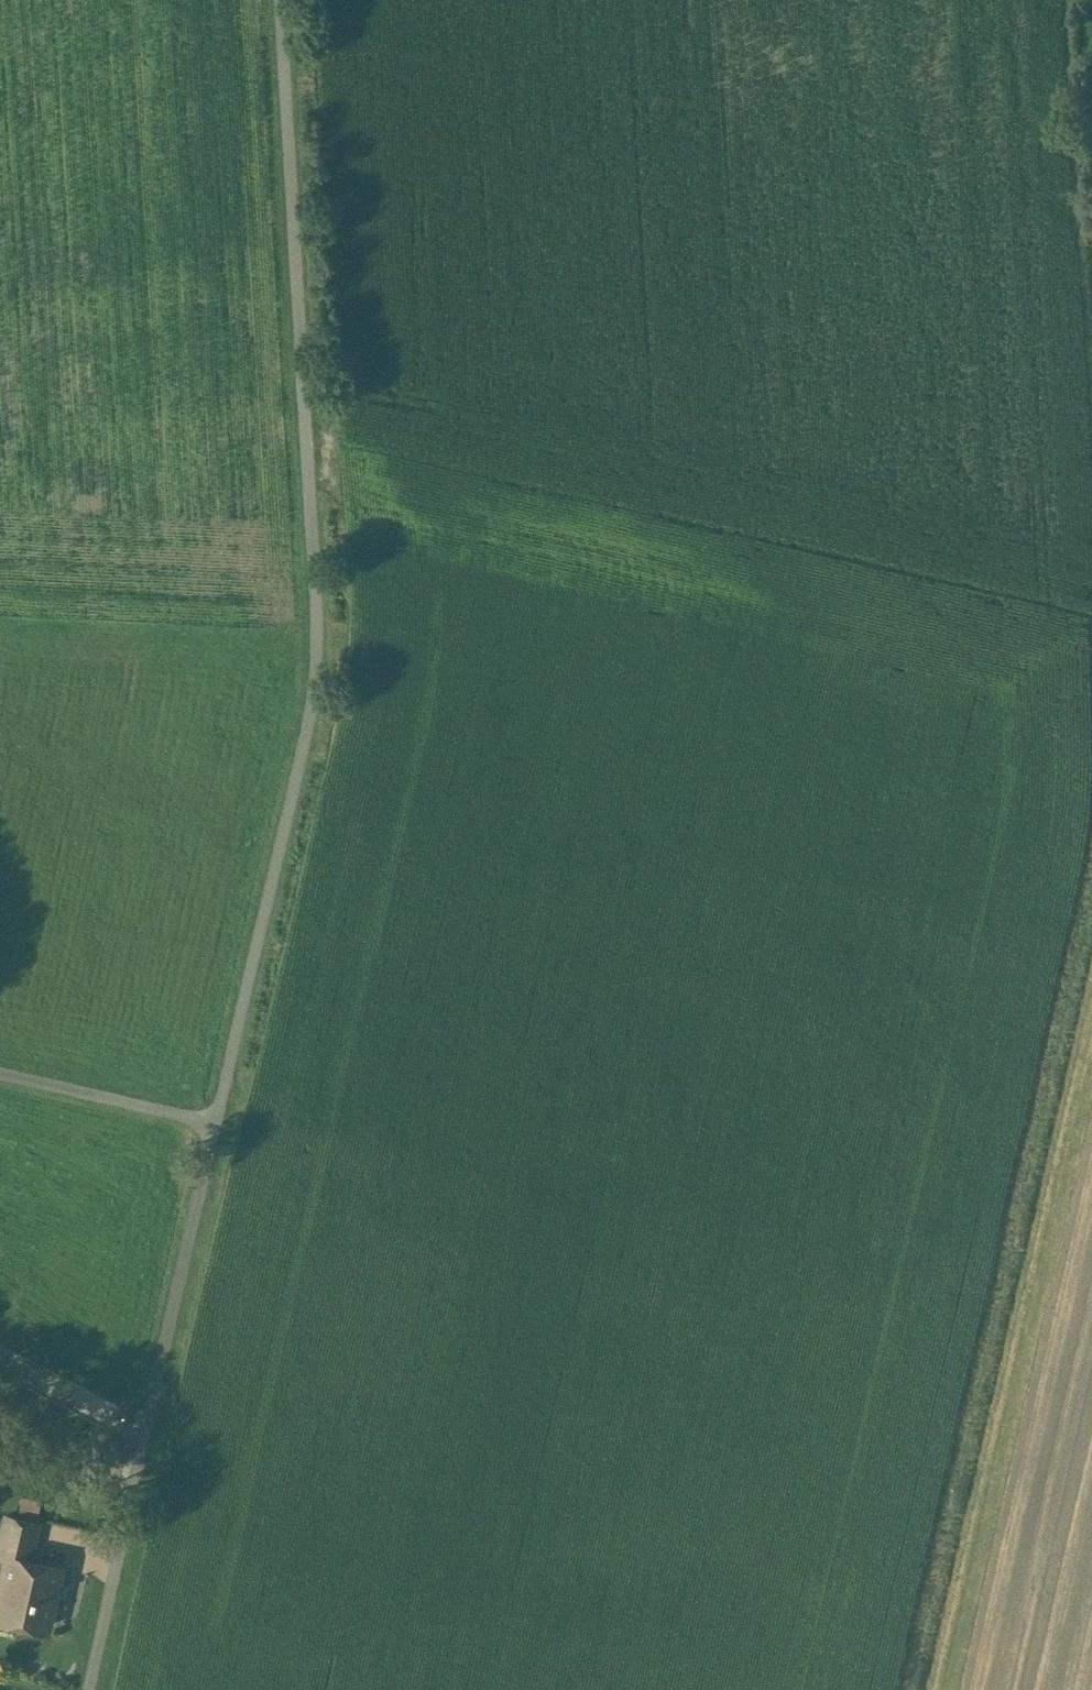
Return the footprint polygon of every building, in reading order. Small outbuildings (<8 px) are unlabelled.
[(7,1557),(7,1555),(29,1560),(38,1523),(5,1515),(0,1536),(0,1555),(7,1557)] [(10,1618),(13,1624),(22,1626),(26,1622),(45,1626),(51,1601),(53,1601),(58,1582),(55,1582),(59,1567),(29,1560),(7,1555),(7,1557),(0,1584),(0,1616),(10,1618)]
